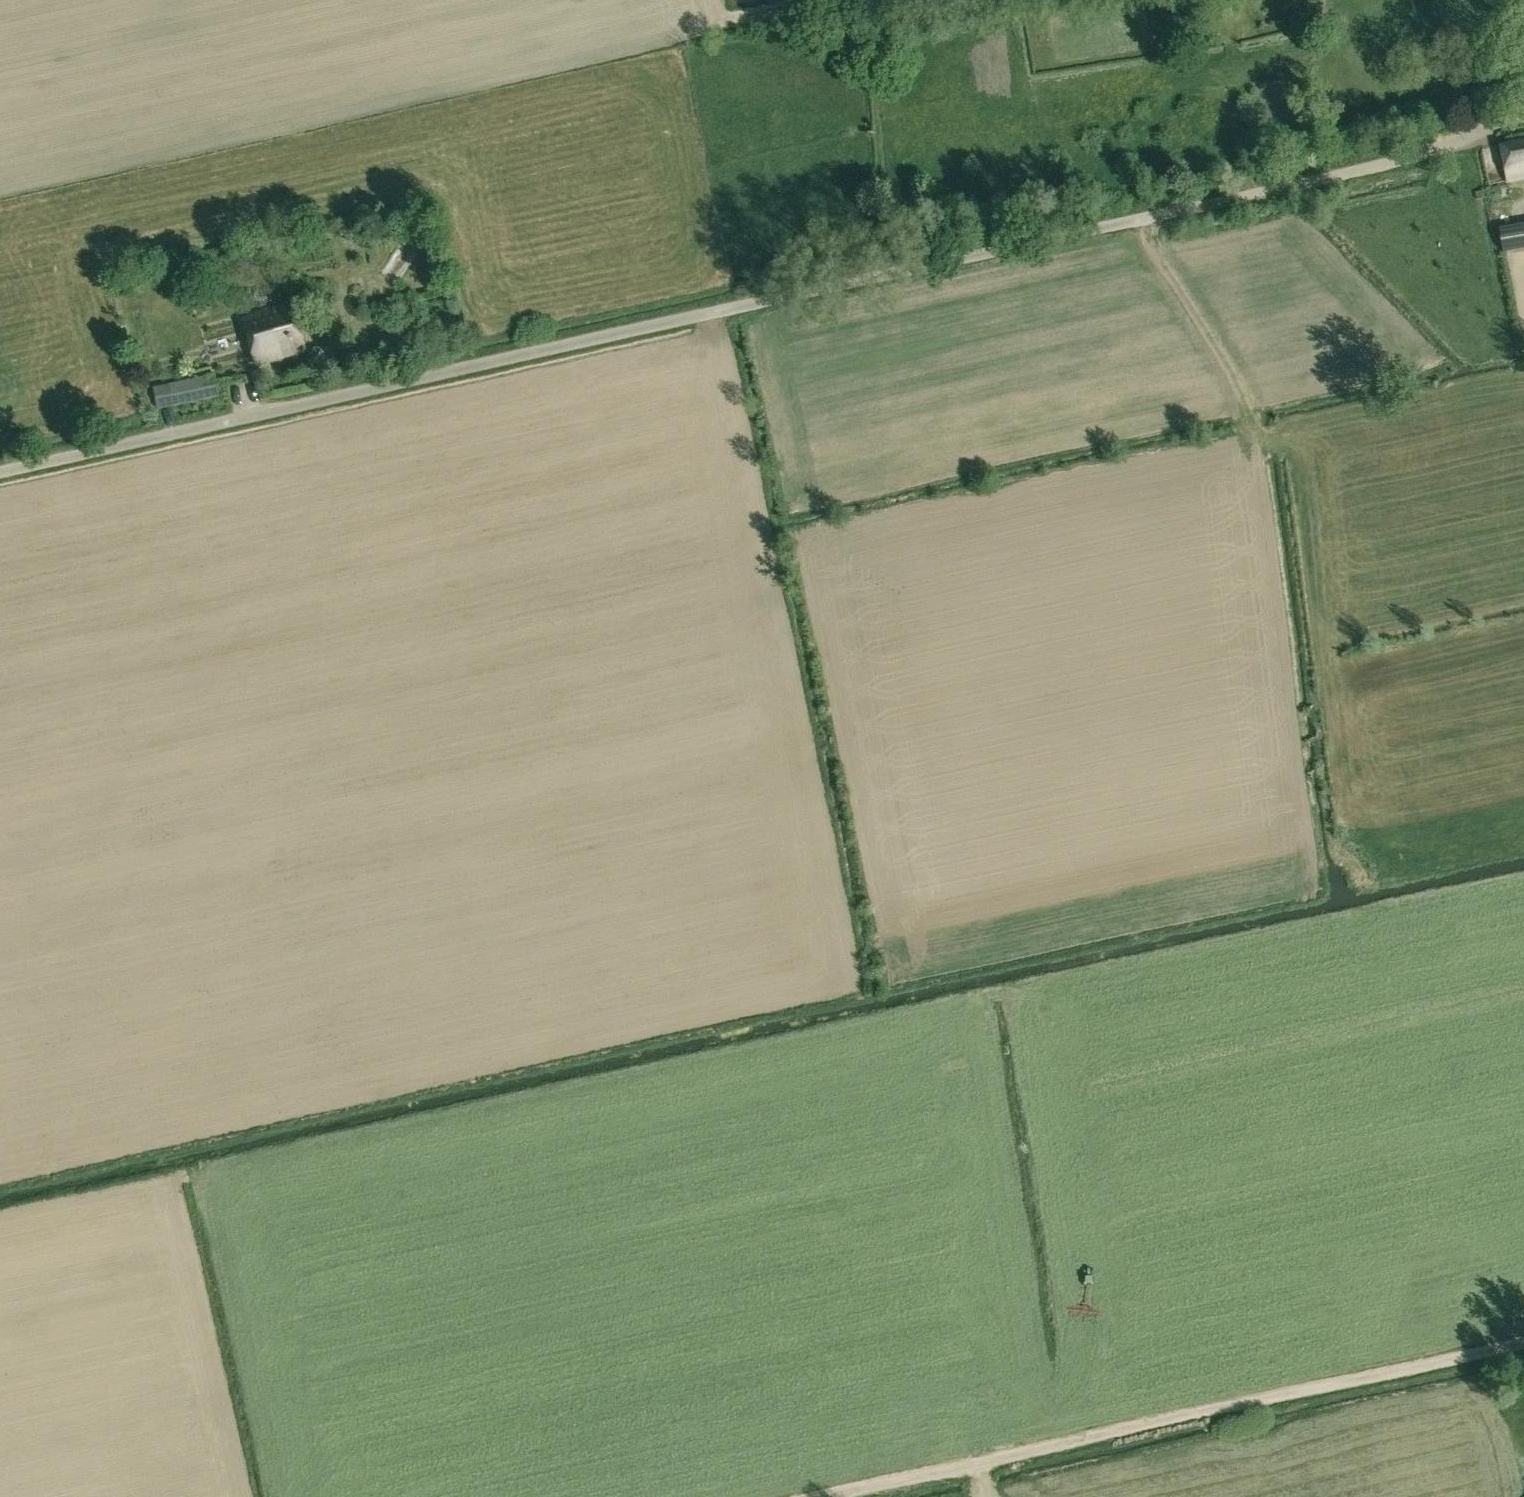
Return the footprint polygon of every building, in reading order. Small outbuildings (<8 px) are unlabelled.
[(1497,144),(1508,182),(1523,179),(1523,139),(1497,144)] [(1497,219),(1497,230),(1523,229),(1523,218),(1497,219)] [(1498,233),(1499,246),(1523,243),(1523,230),(1498,233)] [(401,231),(379,267),(394,275),(416,240),(401,231)] [(313,301),(324,299),(322,290),(311,292),(313,301)] [(244,316),(257,365),(304,350),(292,302),(244,316)] [(214,374),(164,385),(169,406),(218,396),(214,374)]
